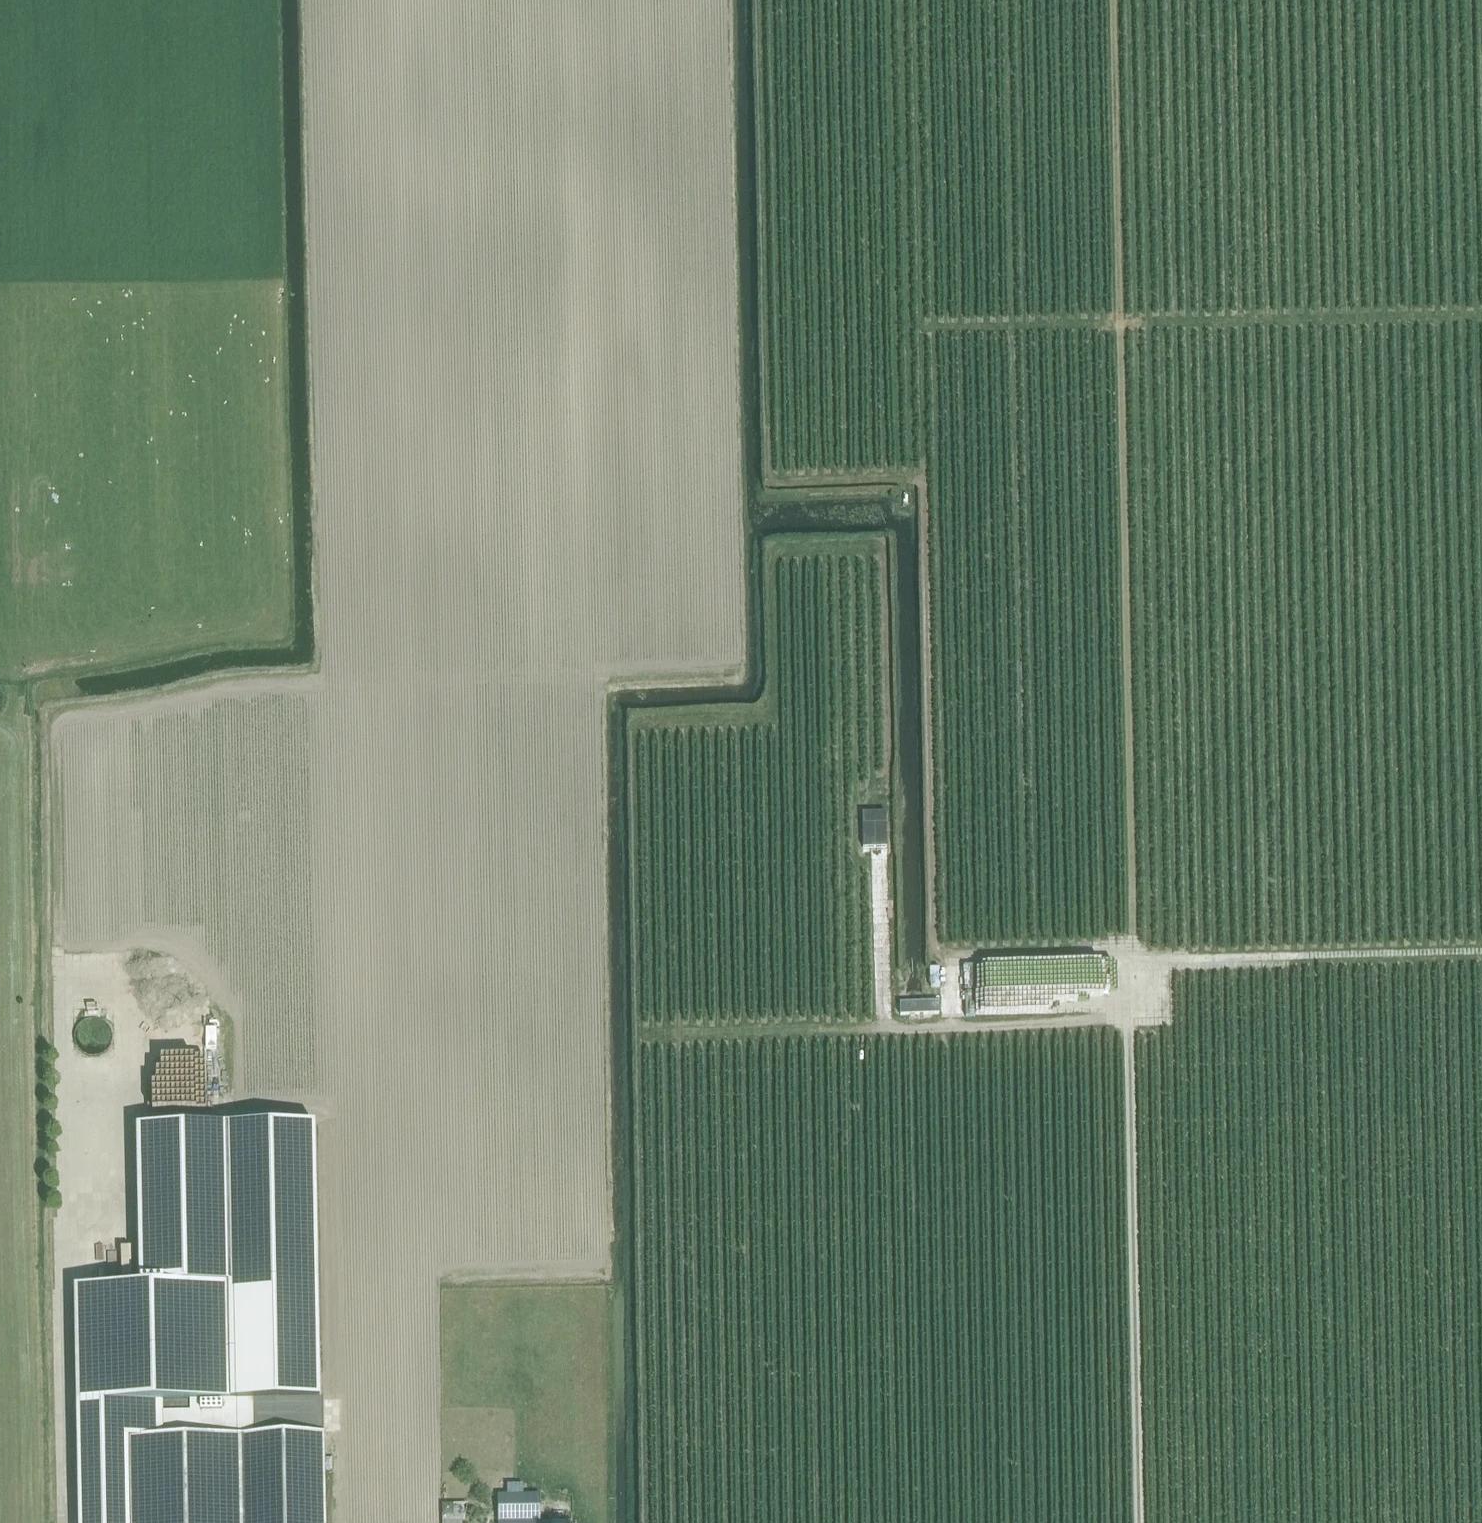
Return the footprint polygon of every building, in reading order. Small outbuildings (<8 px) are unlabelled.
[(934,979),(966,979),(966,957),(933,957),(934,979)] [(182,1059),(183,1095),(215,1094),(214,1058),(182,1059)] [(74,1288),(79,1522),(326,1522),(324,1404),(320,1404),(315,1125),(136,1128),(139,1287),(74,1288)] [(470,1493),(448,1492),(447,1519),(469,1520),(470,1493)] [(572,1521),(541,1521),(541,1494),(497,1494),(498,1522),(572,1522),(572,1521)]
